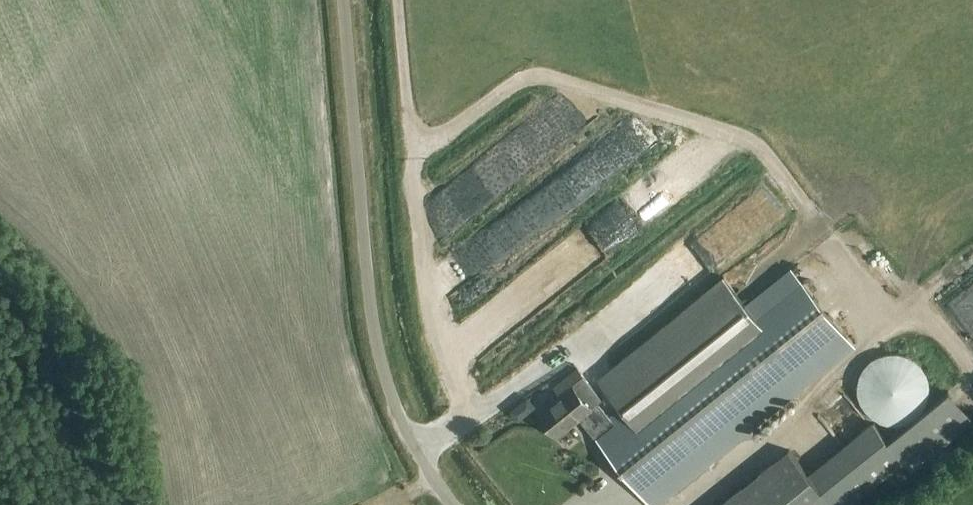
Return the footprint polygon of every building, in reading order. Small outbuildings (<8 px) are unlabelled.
[(912,307),(923,322),(972,287),(972,264),(912,307)] [(559,435),(580,418),(651,504),(657,504),(854,346),(803,282),(757,319),(723,277),(598,378),(620,407),(611,414),(609,416),(598,403),(603,399),(583,375),(574,383),(560,394),(539,411),(537,413),(556,438),(559,435)] [(889,423),(894,423),(897,423),(900,422),(902,422),(907,421),(909,419),(913,417),(916,415),(918,413),(921,410),(923,408),(925,405),(926,402),(928,398),(928,395),(929,392),(929,388),(929,383),(928,378),(926,373),(924,369),(921,365),(917,361),(913,358),(908,355),(903,353),(899,353),(896,352),(893,352),(888,353),(886,353),(883,354),(878,356),(875,358),(872,360),(869,362),(866,366),(863,371),(861,376),(859,380),(859,385),(859,390),(859,395),(861,400),(863,406),(866,410),(868,412),(870,414),(874,417),(877,419),(879,420),(884,422),(889,423)] [(425,354),(415,358),(422,374),(432,370),(425,354)] [(578,368),(554,387),(560,394),(574,383),(583,375),(578,368)] [(903,461),(911,472),(972,422),(972,421),(949,391),(887,441),(872,422),(808,473),(789,449),(720,504),(849,504),(903,461)]
